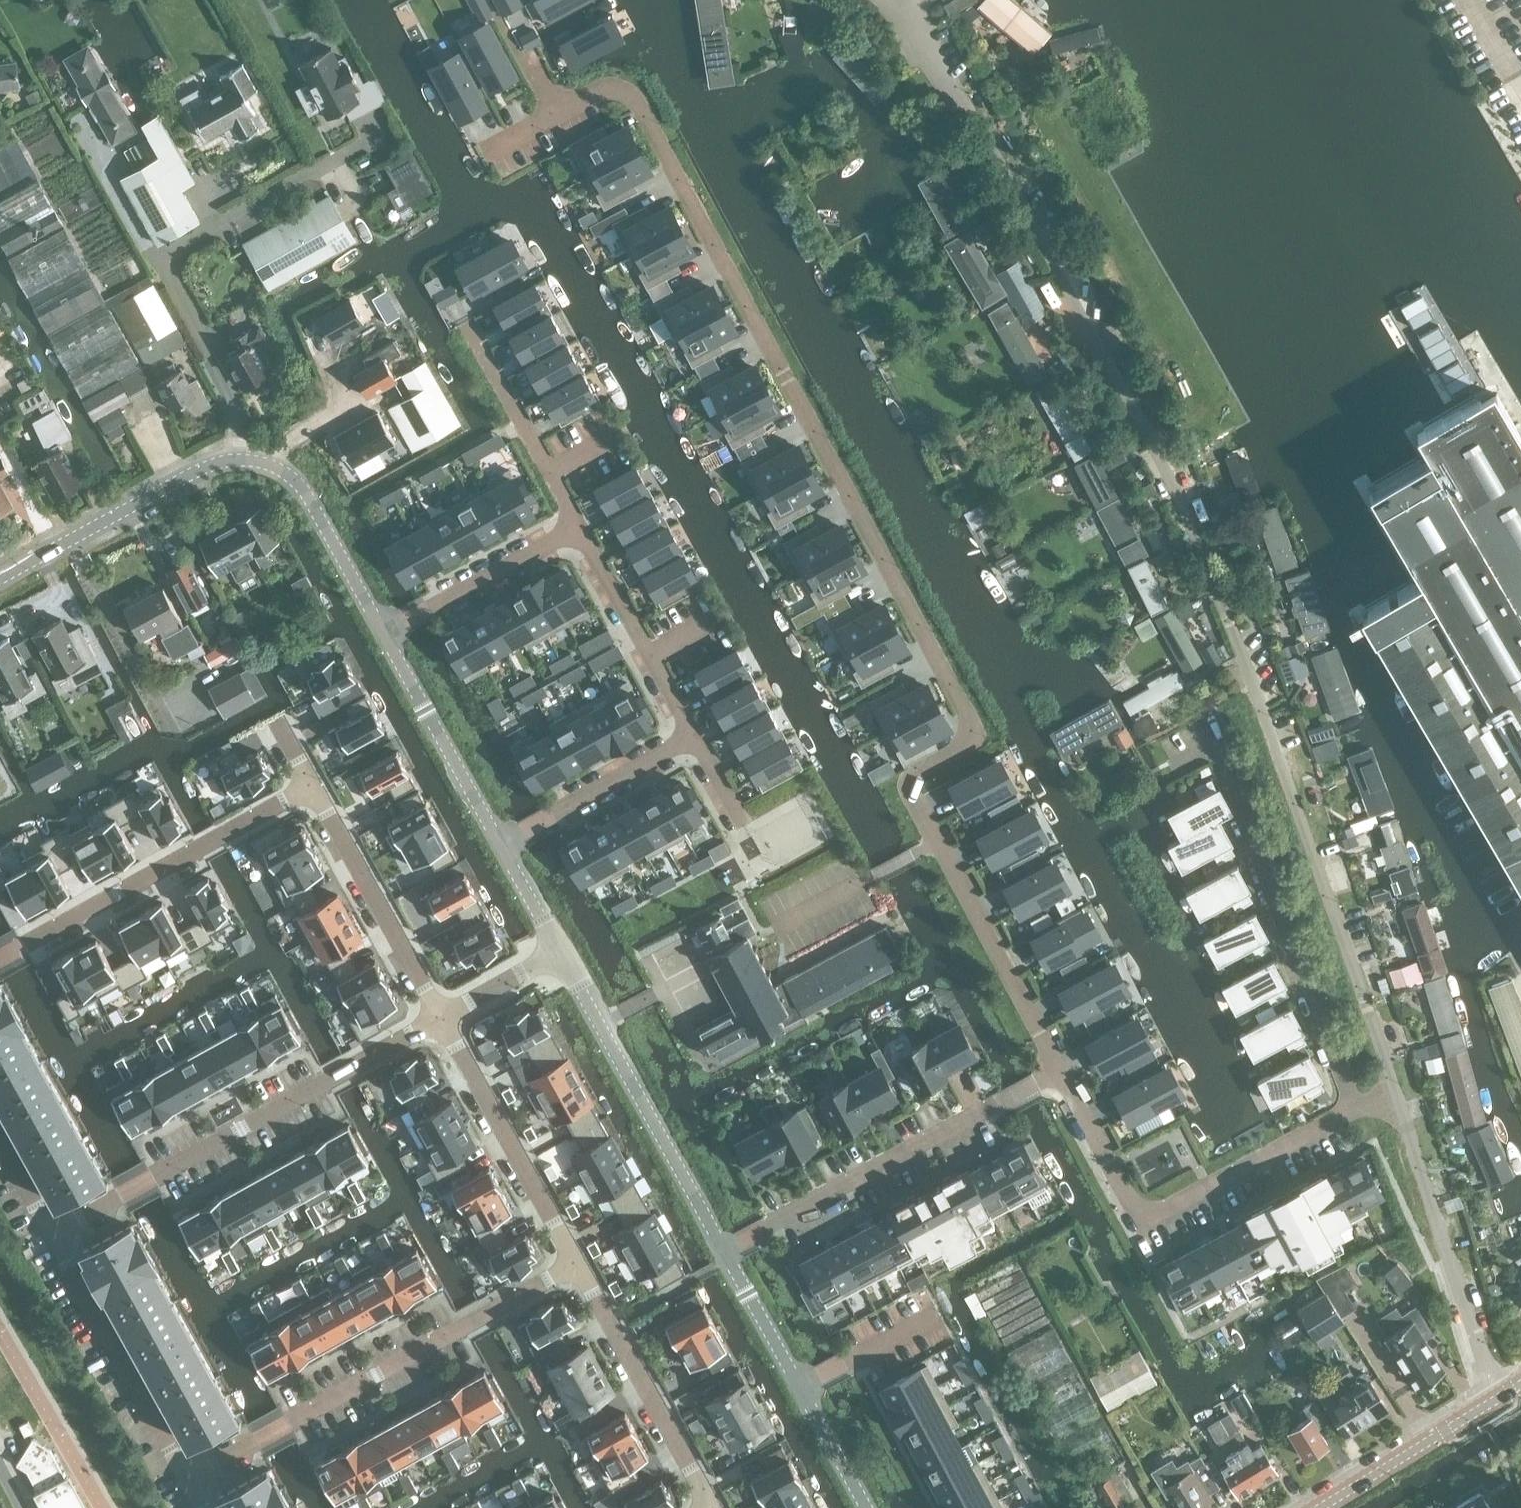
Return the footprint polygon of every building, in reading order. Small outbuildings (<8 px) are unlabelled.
[(484,0),(476,0),(471,3),(481,20),(492,15),(484,0)] [(501,9),(517,0),(496,0),(501,9)] [(533,19),(538,28),(547,23),(590,0),(539,0),(527,7),(533,19)] [(721,0),(697,0),(708,75),(732,72),(721,0)] [(980,6),(1033,51),(1048,32),(1010,0),(985,0),(980,6)] [(973,4),(958,14),(965,25),(980,14),(973,4)] [(560,69),(619,37),(620,37),(608,15),(558,42),(548,47),(553,56),(560,69)] [(487,24),(458,40),(487,95),(488,95),(482,84),(495,77),(498,82),(514,73),(487,24)] [(1050,40),(1053,53),(1101,40),(1097,27),(1050,40)] [(526,47),(540,40),(534,29),(520,37),(526,47)] [(487,95),(458,40),(457,40),(463,52),(434,68),(460,116),(476,108),(474,103),(487,95)] [(67,60),(116,146),(142,131),(93,45),(67,60)] [(425,65),(436,60),(428,45),(418,51),(425,65)] [(846,45),(834,56),(875,101),(884,93),(887,96),(890,93),(846,45)] [(299,65),(300,64),(310,84),(313,83),(317,91),(315,92),(317,97),(319,95),(324,103),(321,105),(327,116),(327,117),(359,101),(359,100),(358,100),(353,90),(359,86),(359,87),(360,86),(353,72),(344,56),(337,60),(331,48),(332,48),(331,47),(299,64),(299,65)] [(204,100),(189,108),(194,118),(195,118),(206,139),(207,138),(207,137),(223,128),(232,123),(240,136),(240,137),(239,137),(240,139),(258,128),(258,127),(257,128),(249,114),(253,112),(254,112),(255,112),(246,95),(257,89),(257,88),(256,88),(242,64),(243,64),(242,62),(220,75),(221,76),(228,87),(205,99),(204,100)] [(20,63),(0,65),(0,93),(24,90),(20,63)] [(1486,89),(1498,116),(1520,106),(1520,91),(1512,95),(1506,81),(1486,89)] [(47,100),(42,90),(28,97),(34,108),(47,100)] [(588,175),(637,148),(626,127),(603,139),(597,128),(583,136),(570,143),(571,145),(571,144),(577,156),(586,151),(596,169),(587,174),(588,175)] [(170,166),(183,159),(176,148),(162,156),(150,136),(136,144),(147,165),(122,178),(157,242),(199,220),(170,166)] [(648,169),(637,148),(588,175),(604,205),(604,206),(604,207),(632,192),(626,181),(648,169)] [(411,149),(384,164),(396,185),(387,190),(398,210),(434,189),(411,149)] [(919,182),(948,234),(969,223),(940,170),(919,182)] [(0,202),(0,238),(11,257),(9,257),(84,398),(120,378),(142,366),(147,375),(151,373),(147,364),(186,343),(149,276),(106,300),(39,181),(0,202)] [(253,236),(279,283),(354,241),(328,194),(315,201),(313,197),(307,201),(309,205),(253,236)] [(627,215),(623,207),(609,215),(613,223),(614,224),(631,254),(680,228),(669,207),(656,213),(646,219),(640,208),(627,215)] [(680,228),(631,254),(647,285),(646,285),(647,286),(651,294),(670,284),(665,277),(675,272),(671,264),(669,261),(676,257),(691,249),(680,228)] [(968,231),(947,244),(983,304),(1004,291),(968,231)] [(475,280),(483,294),(526,270),(510,240),(461,266),(470,283),(475,280)] [(998,269),(1026,320),(1048,308),(1020,257),(998,269)] [(536,282),(496,305),(512,334),(552,312),(536,282)] [(452,283),(433,293),(440,306),(459,296),(452,283)] [(670,284),(651,294),(655,302),(656,304),(657,303),(663,315),(673,334),(723,307),(711,286),(695,295),(689,298),(686,293),(683,287),(674,292),(670,284)] [(350,299),(318,317),(332,341),(364,323),(350,299)] [(1008,301),(991,311),(1031,380),(1049,370),(1008,301)] [(723,307),(673,334),(674,335),(676,333),(692,363),(691,363),(692,365),(694,364),(699,372),(717,361),(713,354),(718,351),(714,345),(712,340),(717,337),(719,337),(734,328),(723,307)] [(528,364),(568,341),(552,312),(512,334),(528,364)] [(230,353),(226,355),(243,386),(268,373),(259,356),(262,355),(256,343),(265,337),(258,324),(230,339),(235,347),(229,350),(230,353)] [(368,366),(355,373),(367,395),(396,379),(386,361),(401,353),(394,340),(363,357),(368,366)] [(544,393),(585,371),(568,341),(528,364),(544,393)] [(461,422),(426,359),(401,374),(412,393),(387,406),(412,449),(461,422)] [(161,379),(157,381),(172,408),(185,401),(197,412),(212,405),(196,377),(190,379),(183,367),(179,369),(173,360),(155,370),(161,379)] [(717,361),(699,372),(703,380),(701,381),(702,382),(703,382),(709,393),(714,390),(724,408),(716,413),(765,387),(754,366),(738,375),(734,377),(732,378),(731,376),(726,367),(722,369),(717,361)] [(153,386),(147,375),(142,366),(120,378),(84,398),(83,398),(94,419),(131,398),(130,398),(153,386)] [(602,402),(585,371),(544,393),(561,424),(602,402)] [(1074,456),(1090,447),(1052,380),(1036,389),(1074,456)] [(43,387),(18,401),(25,413),(38,406),(42,413),(53,407),(43,387)] [(777,408),(765,387),(716,413),(733,444),(732,444),(733,446),(760,431),(755,420),(764,415),(777,408)] [(1496,392),(1416,432),(1462,510),(1402,546),(1424,583),(1364,618),(1520,887),(1520,435),(1496,392)] [(34,419),(50,454),(38,459),(39,461),(36,463),(54,497),(81,482),(62,448),(60,442),(70,437),(54,408),(34,419)] [(378,411),(334,435),(352,466),(395,441),(378,411)] [(1108,463),(1138,448),(1131,433),(1101,448),(1108,463)] [(478,444),(470,448),(476,458),(484,454),(478,444)] [(759,493),(808,467),(797,446),(775,458),(769,447),(741,461),(742,463),(743,463),(759,493)] [(476,458),(470,448),(463,452),(468,462),(476,458)] [(1097,506),(1118,495),(1096,452),(1075,463),(1097,506)] [(1242,452),(1226,457),(1239,499),(1255,495),(1242,452)] [(445,472),(441,465),(431,470),(435,478),(445,472)] [(613,517),(651,496),(635,466),(596,487),(613,517)] [(820,487),(808,467),(759,493),(775,523),(775,524),(775,525),(803,510),(797,499),(803,496),(820,487)] [(509,469),(488,480),(512,523),(533,511),(527,502),(535,498),(526,482),(519,486),(509,469)] [(435,478),(431,470),(420,476),(425,483),(435,478)] [(512,523),(488,480),(487,481),(490,485),(471,495),(492,534),(512,523)] [(2,510),(3,511),(11,507),(10,506),(12,504),(0,482),(0,511),(2,510)] [(401,486),(390,492),(395,499),(405,494),(401,486)] [(1233,492),(1215,498),(1222,517),(1239,511),(1242,510),(1235,491),(1233,492)] [(395,499),(390,492),(380,497),(384,505),(395,499)] [(492,534),(471,495),(451,506),(472,545),(492,534)] [(667,525),(651,496),(613,517),(629,546),(667,525)] [(1117,498),(1098,508),(1127,562),(1146,551),(1117,498)] [(1275,505),(1257,512),(1277,569),(1296,563),(1275,505)] [(472,545),(451,506),(431,518),(452,556),(472,545)] [(260,508),(237,520),(237,521),(254,552),(262,566),(271,560),(264,546),(277,539),(260,508)] [(452,556),(431,518),(430,518),(432,522),(413,533),(432,567),(452,556)] [(237,521),(201,541),(218,571),(230,565),(237,579),(252,571),(245,557),(254,552),(237,521)] [(645,576),(684,554),(667,525),(629,546),(645,576)] [(802,573),(851,546),(840,525),(824,533),(818,537),(812,527),(784,541),(785,543),(786,542),(802,573)] [(432,567),(413,533),(405,537),(405,536),(392,543),(412,579),(424,572),(424,571),(429,568),(432,567)] [(851,546),(802,573),(818,603),(817,604),(818,605),(820,604),(824,612),(848,599),(844,591),(846,590),(840,579),(849,574),(862,567),(851,546)] [(1171,580),(1183,575),(1170,549),(1154,557),(1159,568),(1164,565),(1171,580)] [(701,585),(684,554),(645,576),(662,607),(701,585)] [(1151,613),(1169,603),(1145,556),(1127,565),(1151,613)] [(208,598),(204,589),(188,559),(168,570),(184,600),(188,608),(208,598)] [(582,591),(574,576),(569,578),(564,569),(544,580),(542,576),(541,577),(567,623),(588,612),(578,594),(582,591)] [(1307,569),(1285,577),(1305,636),(1328,628),(1307,569)] [(305,574),(292,582),(298,594),(312,586),(305,574)] [(567,623),(541,577),(521,588),(547,634),(567,623)] [(163,587),(125,608),(141,638),(159,629),(163,636),(161,637),(173,659),(188,650),(192,657),(203,651),(200,644),(187,622),(184,624),(180,617),(163,587)] [(547,634),(521,588),(523,592),(504,603),(527,645),(547,634)] [(1190,595),(1175,601),(1181,616),(1196,610),(1190,595)] [(848,599),(824,612),(828,620),(827,621),(828,622),(845,652),(894,626),(883,605),(872,610),(866,614),(864,615),(861,617),(855,606),(852,607),(848,599)] [(526,645),(527,645),(504,603),(484,614),(505,652),(506,651),(503,647),(522,637),(526,645)] [(246,608),(231,616),(237,627),(252,619),(246,608)] [(1171,608),(1156,616),(1186,670),(1201,661),(1171,608)] [(803,611),(792,616),(798,626),(808,621),(803,611)] [(486,662),(505,652),(484,614),(464,625),(487,667),(488,667),(486,662)] [(1149,615),(1133,625),(1142,639),(1158,630),(1149,615)] [(102,669),(79,626),(69,632),(61,618),(33,633),(56,677),(70,670),(77,683),(102,669)] [(487,667),(464,625),(461,626),(456,629),(455,628),(442,635),(467,678),(487,667)] [(905,647),(894,626),(845,652),(845,653),(848,652),(857,670),(855,671),(861,683),(860,683),(861,685),(889,670),(883,659),(890,655),(905,647)] [(9,637),(0,641),(0,690),(5,700),(4,701),(5,702),(20,694),(24,702),(26,701),(25,700),(44,690),(45,691),(46,690),(36,670),(34,671),(35,672),(28,675),(8,638),(9,638),(9,637)] [(234,637),(204,653),(211,665),(216,662),(241,649),(235,638),(234,637)] [(23,638),(15,643),(24,658),(31,654),(23,638)] [(587,640),(580,645),(585,655),(593,650),(587,640)] [(1288,645),(1278,649),(1282,658),(1291,655),(1303,650),(1305,650),(1302,640),(1301,640),(1288,645)] [(1330,718),(1358,708),(1336,648),(1308,658),(1330,718)] [(752,679),(736,649),(697,670),(714,700),(752,679)] [(571,653),(560,658),(565,666),(575,660),(571,653)] [(1302,653),(1279,661),(1286,681),(1309,673),(1302,653)] [(314,671),(307,675),(319,698),(330,692),(338,705),(364,690),(344,655),(337,658),(334,654),(312,667),(314,671)] [(602,666),(597,656),(589,660),(595,670),(602,666)] [(554,671),(565,666),(560,658),(550,664),(554,671)] [(580,665),(570,670),(574,678),(585,672),(580,665)] [(564,684),(574,678),(570,670),(560,676),(564,684)] [(1147,682),(1150,686),(1123,701),(1130,713),(1146,704),(1147,706),(1154,702),(1156,699),(1158,698),(1157,698),(1183,682),(1177,671),(1173,673),(1172,671),(1162,677),(1160,674),(1147,682)] [(254,699),(240,672),(211,688),(225,715),(254,699)] [(531,675),(520,680),(525,688),(535,682),(531,675)] [(730,730),(769,709),(752,679),(714,700),(730,730)] [(515,693),(525,688),(520,680),(510,686),(515,693)] [(636,698),(627,681),(607,692),(631,734),(650,723),(645,714),(649,712),(641,696),(636,698)] [(888,732),(937,705),(926,684),(909,693),(903,696),(898,685),(870,700),(871,702),(871,701),(888,732)] [(543,685),(532,691),(537,699),(547,693),(543,685)] [(537,699),(532,691),(522,697),(526,704),(537,699)] [(631,734),(607,692),(588,702),(614,748),(632,738),(631,734)] [(349,748),(386,728),(378,714),(367,693),(346,705),(352,717),(337,726),(330,730),(342,752),(349,748)] [(127,696),(105,707),(124,743),(131,739),(118,714),(133,707),(127,696)] [(492,710),(502,704),(498,696),(488,702),(492,710)] [(1063,753),(1121,721),(1110,700),(1052,732),(1063,753)] [(612,749),(614,748),(588,702),(569,713),(592,755),(610,745),(612,749)] [(507,712),(502,704),(492,710),(497,717),(507,712)] [(948,726),(937,705),(888,732),(904,762),(903,763),(904,764),(932,749),(926,738),(948,726)] [(785,738),(769,709),(730,730),(747,759),(785,738)] [(1148,710),(1133,717),(1143,735),(1157,728),(1148,710)] [(574,766),(592,755),(569,713),(550,723),(574,766)] [(555,776),(574,766),(550,723),(549,723),(554,732),(537,741),(532,733),(531,733),(555,776)] [(1125,727),(1112,734),(1120,748),(1133,741),(1125,727)] [(546,781),(555,776),(531,733),(512,744),(535,788),(547,781),(546,781)] [(802,768),(785,738),(747,759),(763,789),(802,768)] [(235,747),(207,762),(226,797),(241,789),(243,793),(266,781),(263,777),(270,773),(258,750),(242,759),(235,747)] [(1374,812),(1388,806),(1391,801),(1387,792),(1389,790),(1387,784),(1384,783),(1371,748),(1349,756),(1369,809),(1374,812)] [(374,792),(389,784),(396,796),(417,784),(408,768),(398,749),(361,770),(354,774),(366,796),(373,792),(374,792)] [(59,751),(27,768),(38,788),(69,771),(59,751)] [(1011,785),(995,755),(955,776),(963,790),(958,793),(966,809),(1011,785)] [(1209,765),(1200,769),(1203,776),(1212,771),(1209,765)] [(1228,806),(1225,807),(1211,778),(1194,786),(1201,800),(1172,816),(1183,836),(1168,844),(1169,846),(1171,844),(1218,819),(1233,811),(1232,810),(1230,811),(1228,806)] [(700,804),(692,788),(687,790),(682,781),(662,792),(686,835),(687,834),(684,830),(703,820),(696,806),(700,804)] [(133,791),(120,798),(132,819),(143,812),(159,841),(182,829),(178,822),(182,819),(169,797),(165,799),(157,785),(136,796),(133,791)] [(392,831),(386,835),(392,847),(437,822),(426,801),(425,802),(418,790),(397,801),(404,813),(387,822),(392,831)] [(686,835),(662,792),(643,802),(667,845),(686,835)] [(1017,795),(989,810),(995,820),(1022,806),(1017,795)] [(103,807),(87,816),(90,822),(115,867),(137,855),(120,825),(132,819),(120,798),(103,807)] [(667,845),(643,802),(624,813),(648,856),(667,845)] [(1043,835),(1027,804),(1022,806),(995,820),(982,827),(985,832),(980,835),(994,860),(1043,835)] [(648,856),(624,813),(605,823),(629,866),(630,865),(627,861),(645,852),(647,856),(648,856)] [(1182,865),(1211,849),(1219,863),(1235,853),(1218,825),(1221,824),(1218,819),(1171,844),(1182,865)] [(1373,827),(1398,895),(1416,888),(1399,840),(1395,841),(1388,821),(1373,827)] [(66,828),(54,835),(71,866),(72,865),(66,855),(77,849),(93,878),(114,867),(115,867),(90,822),(69,833),(66,828)] [(281,822),(250,839),(268,873),(313,848),(301,827),(287,834),(281,822)] [(437,822),(392,847),(393,849),(401,845),(412,866),(428,857),(435,869),(456,857),(438,824),(437,822)] [(629,866),(605,823),(587,833),(610,876),(629,866)] [(1345,837),(1342,838),(1345,847),(1357,843),(1354,834),(1351,826),(1342,829),(1345,837)] [(610,876),(587,833),(578,838),(578,837),(566,844),(568,848),(590,887),(610,876)] [(44,847),(23,859),(27,867),(47,903),(48,904),(70,892),(59,872),(71,866),(54,835),(41,842),(44,847)] [(313,848),(268,873),(287,906),(315,890),(309,879),(325,871),(313,850),(314,849),(313,848)] [(1037,850),(1011,864),(1016,874),(1042,860),(1037,850)] [(703,867),(714,861),(710,854),(699,859),(703,867)] [(1066,887),(1050,856),(1042,860),(1016,874),(1010,877),(1013,883),(1008,886),(1021,911),(1066,887)] [(693,872),(703,867),(699,859),(689,865),(693,872)] [(1237,864),(1186,892),(1186,893),(1189,892),(1200,912),(1228,896),(1237,910),(1253,900),(1236,872),(1238,871),(1236,866),(1238,865),(1237,864)] [(1214,865),(1203,871),(1206,877),(1217,871),(1214,865)] [(27,867),(6,878),(0,866),(0,892),(10,886),(26,915),(47,903),(27,867)] [(441,915),(457,906),(464,918),(485,907),(476,890),(466,872),(429,892),(429,893),(422,897),(434,919),(441,915)] [(665,887),(676,882),(672,874),(661,880),(665,887)] [(208,877),(186,889),(202,918),(190,925),(202,946),(215,939),(212,933),(233,921),(225,906),(229,904),(216,882),(212,884),(208,877)] [(655,893),(665,887),(661,880),(651,885),(655,893)] [(315,890),(287,906),(287,907),(294,903),(301,914),(293,918),(305,940),(349,915),(337,893),(322,902),(315,890)] [(633,895),(623,900),(627,908),(637,902),(633,895)] [(741,904),(737,896),(720,906),(723,913),(741,904)] [(617,913),(627,908),(623,900),(612,906),(617,913)] [(162,901),(141,913),(165,958),(186,947),(189,953),(202,946),(190,925),(179,931),(162,901)] [(1422,903),(1404,909),(1427,977),(1446,970),(1422,903)] [(1098,936),(1081,905),(1053,921),(1037,929),(1040,935),(1035,937),(1049,962),(1098,936)] [(458,948),(452,952),(459,966),(473,958),(475,963),(498,950),(496,946),(503,942),(484,907),(458,922),(464,934),(453,940),(458,948)] [(1255,911),(1204,939),(1204,940),(1207,939),(1217,959),(1246,943),(1255,957),(1271,947),(1254,919),(1256,918),(1254,913),(1256,912),(1255,911)] [(1045,914),(1031,921),(1036,930),(1037,929),(1053,921),(1048,912),(1045,914)] [(140,915),(119,926),(135,955),(124,961),(135,982),(148,975),(141,962),(160,951),(165,959),(165,958),(141,913),(140,914),(140,915)] [(349,915),(305,940),(317,962),(325,957),(331,969),(352,957),(346,946),(362,937),(349,915)] [(708,1022),(692,1030),(705,1054),(714,1049),(719,1059),(761,1036),(762,1038),(785,1026),(785,1025),(803,1015),(803,1016),(804,1016),(809,1013),(818,1008),(893,968),(888,959),(901,952),(886,925),(798,972),(785,979),(774,985),(768,974),(771,973),(770,971),(767,972),(761,962),(765,960),(764,958),(760,960),(755,949),(758,948),(757,946),(754,948),(747,936),(756,931),(748,916),(726,928),(719,915),(696,927),(711,954),(704,958),(705,960),(708,958),(714,969),(711,971),(712,973),(715,971),(721,982),(718,983),(719,985),(722,983),(727,994),(724,996),(725,997),(728,996),(735,1008),(723,1014),(722,1013),(720,1014),(721,1015),(710,1021),(709,1020),(707,1021),(708,1022)] [(75,950),(74,950),(99,995),(119,984),(123,989),(135,982),(124,961),(112,968),(96,939),(75,951),(75,950)] [(74,950),(52,962),(69,992),(57,999),(68,1020),(82,1012),(79,1006),(99,995),(74,950)] [(1078,973),(1089,967),(1083,956),(1072,962),(1078,973)] [(342,1006),(387,981),(375,959),(358,969),(352,957),(331,969),(337,980),(337,981),(348,1002),(342,1005),(342,1006)] [(1125,988),(1109,957),(1065,981),(1068,987),(1063,989),(1076,1014),(1125,988)] [(1273,958),(1222,986),(1222,987),(1225,986),(1235,1006),(1264,991),(1273,1004),(1289,994),(1272,966),(1274,965),(1272,960),(1274,959),(1273,958)] [(1415,961),(1388,970),(1393,987),(1421,978),(1423,977),(1417,960),(1415,961)] [(1520,1076),(1520,994),(1515,974),(1492,982),(1520,1076)] [(1424,981),(1446,1053),(1465,1047),(1443,975),(1424,981)] [(387,981),(342,1006),(361,1040),(382,1028),(375,1016),(398,1003),(387,982),(388,982),(387,981)] [(241,990),(246,999),(253,995),(248,986),(241,990)] [(0,1058),(1,1060),(11,1077),(12,1079),(21,1096),(22,1098),(31,1115),(32,1117),(42,1134),(52,1152),(35,1162),(57,1202),(104,1176),(21,1025),(22,1024),(5,993),(3,994),(0,988),(0,1058)] [(276,994),(258,1003),(253,1006),(259,1014),(283,1057),(289,1054),(286,1048),(301,1039),(297,1032),(302,1030),(289,1007),(285,1009),(276,994)] [(258,1003),(253,995),(246,999),(251,1008),(253,1006),(258,1003)] [(1291,1005),(1239,1033),(1240,1034),(1242,1033),(1253,1053),(1282,1038),(1290,1051),(1307,1041),(1294,1020),(1290,1013),(1292,1012),(1290,1008),(1292,1006),(1291,1005)] [(509,1023),(502,1027),(514,1050),(525,1044),(531,1056),(558,1042),(538,1007),(531,1011),(529,1007),(506,1019),(509,1023)] [(199,1013),(204,1022),(211,1018),(206,1009),(199,1013)] [(1148,1042),(1132,1011),(1092,1033),(1095,1038),(1090,1041),(1103,1066),(1148,1042)] [(259,1014),(238,1026),(258,1063),(273,1055),(276,1060),(283,1057),(259,1014)] [(216,1027),(211,1018),(204,1022),(209,1031),(216,1027)] [(943,1071),(943,1070),(975,1053),(959,1023),(927,1040),(943,1071)] [(258,1063),(238,1026),(217,1038),(237,1074),(241,1080),(247,1077),(244,1071),(258,1063)] [(162,1046),(169,1041),(165,1033),(157,1037),(162,1046)] [(237,1074),(217,1038),(196,1049),(216,1086),(231,1078),(234,1084),(241,1080),(237,1074)] [(943,1071),(927,1040),(899,1055),(903,1062),(895,1066),(901,1077),(908,1073),(917,1090),(945,1075),(943,1070),(943,1071)] [(174,1050),(169,1041),(162,1046),(166,1055),(174,1050)] [(534,1088),(528,1091),(535,1104),(580,1079),(568,1058),(567,1058),(558,1042),(531,1056),(541,1073),(529,1079),(534,1088)] [(828,1044),(818,1050),(823,1060),(833,1054),(828,1044)] [(879,1066),(848,1082),(864,1113),(896,1096),(888,1079),(894,1076),(879,1046),(870,1051),(879,1066)] [(497,1047),(483,1054),(488,1063),(502,1055),(497,1047)] [(202,1094),(216,1086),(196,1049),(175,1061),(195,1097),(199,1103),(205,1100),(202,1094)] [(1465,1050),(1446,1056),(1465,1125),(1484,1120),(1465,1050)] [(1274,1065),(1269,1052),(1256,1057),(1261,1070),(1274,1065)] [(1297,1059),(1257,1080),(1258,1081),(1260,1080),(1271,1100),(1300,1085),(1308,1098),(1315,1094),(1321,1103),(1331,1096),(1326,1088),(1325,1088),(1308,1060),(1310,1059),(1308,1055),(1310,1054),(1309,1052),(1297,1059)] [(397,1071),(390,1075),(404,1101),(408,1109),(429,1096),(423,1085),(439,1077),(427,1054),(420,1058),(417,1054),(394,1066),(397,1071)] [(120,1069),(127,1065),(122,1056),(115,1060),(120,1069)] [(195,1097),(175,1061),(154,1072),(175,1109),(189,1101),(192,1107),(199,1103),(195,1097)] [(1180,1092),(1164,1061),(1120,1085),(1123,1090),(1117,1093),(1131,1118),(1180,1092)] [(132,1074),(127,1065),(120,1069),(124,1077),(129,1075),(132,1074)] [(1135,1076),(1142,1072),(1138,1065),(1131,1069),(1135,1076)] [(134,1084),(133,1084),(157,1127),(163,1123),(160,1117),(175,1109),(154,1072),(134,1084)] [(133,1084),(134,1084),(129,1075),(124,1077),(107,1087),(115,1103),(111,1106),(124,1128),(128,1126),(132,1133),(147,1124),(150,1130),(157,1127),(133,1084)] [(580,1079),(535,1104),(542,1117),(549,1114),(553,1123),(565,1116),(574,1133),(600,1119),(591,1102),(592,1101),(580,1079)] [(848,1082),(820,1097),(839,1132),(867,1117),(864,1113),(848,1082)] [(510,1086),(502,1090),(508,1102),(516,1097),(510,1086)] [(752,1094),(744,1099),(752,1114),(761,1110),(752,1094)] [(429,1096),(408,1109),(427,1142),(420,1146),(464,1121),(452,1099),(436,1108),(429,1096)] [(805,1105),(797,1109),(770,1124),(786,1155),(785,1155),(787,1159),(788,1159),(815,1144),(813,1140),(821,1135),(805,1105)] [(583,1150),(572,1156),(584,1178),(623,1156),(612,1134),(609,1135),(600,1119),(574,1133),(583,1150)] [(476,1143),(464,1121),(420,1146),(432,1168),(438,1179),(467,1163),(460,1152),(476,1143)] [(330,1127),(323,1130),(347,1173),(369,1161),(365,1154),(369,1151),(356,1129),(352,1131),(348,1124),(333,1132),(330,1127)] [(754,1172),(785,1155),(786,1155),(770,1124),(737,1141),(754,1172)] [(531,1125),(523,1129),(529,1140),(537,1136),(531,1125)] [(1490,1125),(1470,1134),(1492,1184),(1511,1175),(1490,1125)] [(1450,1146),(1466,1139),(1462,1129),(1444,1132),(1450,1146)] [(347,1173),(323,1130),(317,1134),(320,1139),(306,1148),(326,1185),(347,1173)] [(1023,1143),(1004,1153),(1028,1198),(1046,1187),(1023,1143)] [(288,1150),(281,1153),(305,1196),(310,1205),(313,1202),(331,1193),(326,1185),(306,1148),(291,1156),(288,1150)] [(284,1208),(305,1196),(281,1153),(275,1157),(278,1163),(264,1171),(284,1208)] [(1004,1153),(986,1163),(1010,1207),(1028,1198),(1004,1153)] [(623,1156),(584,1178),(596,1200),(607,1194),(616,1210),(643,1196),(633,1179),(635,1178),(623,1156)] [(1345,1168),(1364,1203),(1382,1194),(1363,1158),(1345,1168)] [(451,1187),(463,1209),(501,1187),(489,1166),(473,1175),(466,1163),(445,1175),(452,1187),(451,1187)] [(552,1163),(544,1167),(551,1179),(558,1174),(552,1163)] [(986,1163),(968,1172),(968,1173),(994,1221),(995,1220),(993,1216),(1010,1207),(986,1163)] [(968,1172),(966,1168),(942,1181),(933,1186),(936,1191),(927,1196),(924,1190),(914,1196),(915,1196),(891,1209),(893,1213),(893,1212),(919,1261),(943,1248),(949,1261),(977,1246),(970,1233),(994,1221),(968,1173),(968,1172)] [(1345,1168),(1327,1177),(1351,1222),(1369,1212),(1364,1203),(1345,1168)] [(284,1208),(264,1171),(249,1179),(246,1173),(239,1177),(263,1219),(264,1219),(284,1208)] [(1277,1204),(1275,1200),(1248,1214),(1251,1218),(1274,1262),(1276,1266),(1301,1253),(1307,1266),(1335,1251),(1328,1238),(1353,1225),(1351,1222),(1327,1177),(1325,1173),(1298,1187),(1300,1191),(1293,1195),(1295,1200),(1287,1205),(1285,1200),(1277,1204)] [(263,1219),(239,1177),(233,1180),(236,1186),(222,1194),(242,1231),(247,1240),(264,1230),(269,1228),(268,1227),(264,1219),(263,1219)] [(353,1192),(360,1188),(355,1179),(348,1183),(353,1192)] [(497,1218),(513,1210),(501,1189),(502,1188),(501,1187),(463,1209),(463,1210),(464,1209),(482,1241),(503,1230),(497,1218)] [(365,1197),(360,1188),(353,1192),(358,1201),(365,1197)] [(242,1231),(222,1194),(207,1202),(204,1196),(197,1200),(221,1243),(242,1231)] [(619,1242),(613,1246),(620,1259),(665,1233),(653,1212),(652,1212),(643,1196),(616,1210),(626,1227),(614,1233),(619,1242)] [(183,1225),(179,1227),(191,1250),(195,1248),(199,1255),(221,1243),(197,1200),(191,1203),(194,1209),(179,1218),(183,1225)] [(580,1213),(574,1201),(566,1206),(572,1217),(580,1213)] [(311,1216),(318,1211),(313,1202),(306,1207),(311,1216)] [(323,1220),(318,1211),(311,1216),(316,1225),(323,1220)] [(893,1213),(875,1222),(899,1266),(900,1266),(916,1257),(918,1261),(919,1261),(893,1212),(893,1213)] [(1256,1272),(1274,1262),(1251,1218),(1233,1227),(1256,1272)] [(899,1266),(875,1222),(857,1232),(881,1276),(899,1266)] [(190,1442),(237,1416),(153,1265),(155,1264),(138,1233),(136,1234),(131,1224),(84,1251),(89,1260),(87,1261),(104,1292),(106,1291),(190,1442)] [(269,1239),(277,1235),(272,1225),(268,1227),(269,1228),(264,1230),(269,1239)] [(1215,1237),(1234,1273),(1238,1281),(1256,1272),(1233,1227),(1215,1237)] [(538,1255),(525,1232),(510,1241),(503,1230),(482,1241),(475,1246),(494,1280),(501,1276),(508,1272),(511,1276),(533,1263),(531,1259),(538,1255)] [(389,1240),(384,1232),(381,1234),(377,1236),(382,1245),(389,1240)] [(881,1276),(857,1232),(839,1241),(863,1285),(881,1276)] [(665,1233),(620,1259),(627,1256),(639,1277),(650,1271),(659,1287),(685,1272),(676,1256),(677,1255),(668,1238),(665,1233)] [(282,1244),(277,1235),(269,1239),(274,1248),(282,1244)] [(1217,1282),(1234,1273),(1215,1237),(1198,1246),(1217,1282)] [(394,1249),(389,1240),(382,1245),(387,1254),(391,1251),(394,1249)] [(601,1251),(595,1240),(587,1244),(593,1255),(601,1251)] [(863,1285),(839,1241),(821,1251),(845,1295),(863,1285)] [(1222,1290),(1217,1282),(1198,1246),(1180,1256),(1203,1300),(1222,1290)] [(1512,1252),(1518,1262),(1520,1260),(1520,1246),(1512,1252)] [(438,1275),(425,1252),(421,1255),(417,1248),(395,1260),(419,1302),(425,1299),(422,1293),(437,1285),(433,1277),(438,1275)] [(227,1262),(234,1258),(230,1249),(222,1253),(227,1262)] [(803,1261),(826,1305),(845,1295),(821,1251),(803,1261)] [(347,1264),(342,1255),(339,1257),(335,1259),(340,1268),(347,1264)] [(1180,1256),(1161,1266),(1173,1289),(1169,1291),(1180,1312),(1184,1310),(1203,1300),(1180,1256)] [(1384,1257),(1375,1264),(1380,1271),(1389,1265),(1384,1257)] [(239,1267),(234,1258),(227,1262),(232,1271),(239,1267)] [(419,1302),(395,1260),(375,1271),(370,1263),(369,1263),(395,1308),(409,1300),(412,1306),(419,1302)] [(1318,1278),(1326,1291),(1340,1314),(1354,1305),(1342,1287),(1354,1280),(1343,1262),(1318,1278)] [(1412,1280),(1398,1262),(1385,1272),(1400,1290),(1412,1280)] [(395,1308),(369,1263),(352,1272),(348,1274),(377,1326),(383,1322),(380,1316),(395,1308)] [(352,1272),(347,1264),(340,1268),(345,1277),(348,1275),(348,1274),(352,1272)] [(924,1270),(914,1276),(919,1286),(929,1280),(924,1270)] [(377,1326),(348,1274),(348,1275),(353,1283),(333,1294),(328,1286),(327,1286),(353,1331),(367,1323),(370,1329),(377,1326)] [(305,1287),(300,1278),(297,1280),(293,1282),(298,1291),(305,1287)] [(622,1290),(616,1278),(609,1283),(615,1294),(622,1290)] [(327,1286),(310,1296),(306,1298),(335,1349),(341,1345),(338,1339),(353,1331),(327,1286)] [(310,1296),(305,1287),(298,1291),(303,1300),(306,1298),(310,1296)] [(930,1289),(920,1293),(929,1314),(939,1309),(930,1289)] [(703,1303),(696,1291),(675,1303),(682,1315),(665,1324),(678,1346),(679,1346),(715,1326),(716,1325),(704,1303),(703,1303)] [(1315,1338),(1329,1330),(1344,1320),(1340,1314),(1326,1291),(1297,1309),(1315,1338)] [(1110,1507),(1116,1507),(1124,1504),(1119,1495),(1129,1490),(1119,1472),(1117,1473),(1113,1465),(1126,1458),(1116,1440),(1115,1440),(1037,1295),(990,1320),(1069,1464),(1082,1458),(1110,1507)] [(306,1298),(303,1300),(285,1309),(310,1355),(325,1347),(329,1352),(335,1349),(306,1298)] [(530,1346),(537,1358),(565,1343),(559,1331),(575,1322),(562,1300),(555,1304),(553,1299),(530,1312),(533,1316),(525,1320),(526,1320),(518,1324),(531,1346),(530,1346)] [(263,1310),(258,1301),(255,1303),(251,1305),(256,1314),(263,1310)] [(1429,1327),(1416,1306),(1393,1320),(1399,1328),(1385,1337),(1386,1338),(1386,1337),(1397,1355),(1393,1357),(1401,1371),(1405,1368),(1416,1386),(1417,1387),(1445,1370),(1444,1369),(1443,1369),(1421,1332),(1429,1327)] [(268,1319),(264,1321),(269,1330),(293,1372),(299,1369),(296,1363),(310,1355),(285,1309),(268,1319)] [(268,1319),(263,1310),(256,1314),(261,1323),(264,1321),(268,1319)] [(261,1323),(243,1333),(247,1341),(251,1348),(247,1351),(259,1374),(264,1371),(268,1378),(283,1370),(286,1376),(293,1372),(269,1330),(264,1321),(261,1323)] [(733,1358),(715,1326),(679,1346),(690,1367),(706,1358),(712,1370),(733,1358)] [(572,1354),(565,1343),(537,1358),(537,1359),(545,1355),(563,1387),(600,1367),(587,1345),(572,1354)] [(1159,1385),(1139,1349),(1090,1375),(1109,1412),(1159,1385)] [(960,1358),(954,1362),(959,1372),(968,1368),(962,1357),(960,1358)] [(1367,1420),(1386,1408),(1387,1407),(1366,1372),(1354,1379),(1351,1376),(1354,1374),(1346,1362),(1340,1366),(1338,1362),(1333,1365),(1367,1420)] [(926,1364),(884,1387),(894,1406),(890,1408),(890,1409),(937,1384),(926,1364)] [(1329,1385),(1317,1392),(1324,1402),(1326,1401),(1347,1432),(1367,1420),(1333,1365),(1329,1368),(1331,1371),(1323,1376),(1329,1385)] [(612,1389),(600,1367),(563,1387),(581,1420),(573,1424),(574,1425),(602,1409),(596,1398),(612,1389)] [(709,1400),(721,1422),(757,1402),(739,1368),(718,1380),(724,1392),(709,1400)] [(968,1368),(959,1372),(965,1383),(973,1379),(968,1368)] [(469,1378),(466,1372),(459,1376),(483,1418),(505,1406),(501,1399),(505,1397),(492,1374),(488,1377),(484,1369),(469,1378)] [(483,1418),(459,1376),(453,1379),(456,1385),(441,1393),(466,1438),(467,1438),(462,1430),(483,1418)] [(937,1384),(890,1409),(900,1428),(947,1403),(937,1384)] [(466,1438),(441,1393),(427,1401),(424,1395),(417,1399),(446,1450),(449,1448),(466,1438)] [(977,1398),(974,1400),(980,1410),(988,1406),(982,1395),(977,1398)] [(446,1450),(417,1399),(411,1402),(414,1408),(399,1416),(420,1453),(440,1442),(445,1450),(446,1450)] [(1310,1415),(1287,1429),(1306,1458),(1328,1444),(1317,1425),(1326,1420),(1313,1400),(1303,1405),(1310,1415)] [(776,1436),(757,1402),(721,1422),(733,1444),(749,1436),(755,1448),(776,1436)] [(947,1403),(900,1428),(901,1429),(905,1427),(914,1445),(958,1422),(947,1403)] [(988,1406),(980,1410),(985,1421),(994,1417),(988,1406)] [(609,1420),(602,1409),(574,1425),(581,1437),(588,1434),(599,1454),(592,1457),(593,1458),(637,1433),(625,1411),(609,1420)] [(1275,1475),(1275,1472),(1276,1471),(1260,1443),(1250,1448),(1247,1443),(1248,1442),(1238,1426),(1237,1427),(1229,1413),(1220,1418),(1258,1483),(1265,1478),(1268,1480),(1275,1475)] [(420,1453),(399,1416),(385,1425),(382,1419),(375,1422),(399,1465),(420,1453)] [(1251,1487),(1258,1483),(1220,1418),(1209,1425),(1230,1461),(1222,1466),(1238,1494),(1241,1493),(1244,1494),(1251,1490),(1251,1487)] [(399,1465),(375,1422),(369,1426),(372,1432),(357,1440),(383,1485),(379,1476),(399,1465)] [(925,1464),(959,1446),(949,1428),(958,1423),(958,1422),(914,1445),(925,1464)] [(488,1427),(484,1429),(489,1438),(496,1434),(491,1425),(488,1427)] [(638,1434),(637,1433),(593,1458),(604,1479),(611,1491),(639,1475),(633,1464),(649,1455),(637,1434),(638,1434)] [(995,1437),(994,1438),(1000,1449),(1008,1444),(1003,1433),(995,1437)] [(496,1434),(489,1438),(494,1447),(497,1445),(501,1442),(496,1434)] [(39,1492),(67,1478),(51,1448),(33,1437),(17,1463),(27,1470),(39,1492)] [(383,1485),(357,1440),(343,1448),(340,1442),(333,1445),(362,1497),(365,1494),(383,1485)] [(959,1446),(925,1464),(935,1483),(978,1461),(977,1459),(968,1441),(959,1446)] [(1008,1444),(1000,1449),(1005,1459),(1006,1459),(1014,1455),(1008,1444)] [(333,1445),(327,1449),(330,1455),(315,1463),(319,1470),(314,1473),(327,1495),(331,1493),(335,1500),(340,1507),(341,1507),(358,1499),(362,1497),(333,1445)] [(763,1499),(801,1480),(801,1479),(789,1457),(788,1457),(782,1445),(761,1456),(767,1468),(750,1477),(762,1500),(763,1499)] [(445,1450),(442,1452),(447,1461),(454,1457),(449,1448),(446,1450),(445,1450)] [(1205,1495),(1220,1486),(1200,1454),(1190,1460),(1188,1457),(1176,1464),(1172,1456),(1150,1469),(1167,1497),(1171,1494),(1179,1507),(1212,1507),(1205,1495)] [(1212,1455),(1204,1460),(1211,1471),(1218,1483),(1225,1479),(1226,1478),(1212,1455)] [(454,1457),(447,1461),(452,1470),(455,1468),(459,1466),(454,1457)] [(978,1461),(935,1483),(944,1501),(941,1503),(941,1504),(988,1480),(978,1461)] [(223,1506),(224,1507),(290,1507),(274,1478),(272,1479),(267,1470),(219,1496),(225,1505),(223,1506)] [(34,1490),(44,1507),(89,1507),(70,1471),(34,1490)] [(404,1473),(400,1475),(405,1484),(412,1480),(407,1471),(404,1473)] [(1023,1472),(1015,1476),(1020,1487),(1029,1482),(1023,1472)] [(639,1475),(611,1491),(617,1503),(620,1507),(668,1507),(667,1505),(674,1501),(661,1478),(645,1487),(639,1475)] [(516,1479),(513,1481),(518,1490),(525,1486),(520,1477),(516,1479)] [(412,1480),(405,1484),(410,1493),(413,1491),(417,1489),(412,1480)] [(801,1480),(763,1499),(768,1507),(815,1507),(801,1480)] [(941,1504),(943,1507),(980,1507),(998,1499),(988,1480),(941,1504)] [(1029,1482),(1020,1487),(1026,1497),(1034,1493),(1029,1482)] [(525,1486),(518,1490),(523,1499),(526,1497),(527,1496),(530,1495),(525,1486)] [(1451,1507),(1491,1507),(1480,1490),(1451,1507)] [(561,1498),(557,1500),(553,1493),(532,1505),(527,1496),(526,1497),(533,1507),(567,1507),(561,1498)] [(362,1497),(358,1499),(363,1507),(370,1503),(365,1494),(362,1497)] [(526,1497),(523,1499),(506,1507),(533,1507),(526,1497)] [(980,1507),(1003,1507),(998,1499),(980,1507)]
